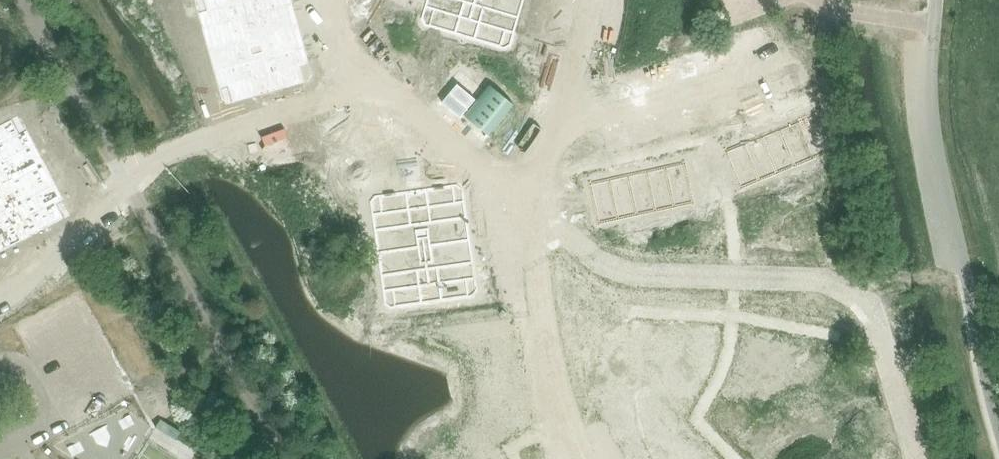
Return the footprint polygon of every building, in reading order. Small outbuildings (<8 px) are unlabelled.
[(198,11),(219,88),(228,86),(232,102),(305,82),(300,66),(309,63),(291,0),(204,0),(206,9),(198,11)] [(425,8),(434,10),(429,27),(501,47),(506,32),(514,34),(524,0),(427,0),(425,8)] [(814,110),(797,118),(813,157),(830,150),(831,151),(832,150),(815,109),(814,109),(814,110)] [(64,219),(56,204),(65,200),(27,129),(19,133),(11,118),(0,124),(0,253),(64,219)] [(797,118),(778,125),(795,164),(813,157),(797,118)] [(778,125),(760,133),(777,172),(795,164),(778,125)] [(760,133),(742,140),(759,179),(777,172),(760,133)] [(724,146),(723,147),(725,151),(728,159),(731,166),(734,173),(737,180),(740,187),(740,188),(741,188),(741,186),(759,179),(742,140),(725,147),(724,146)] [(725,151),(714,156),(717,163),(728,159),(725,151)] [(684,160),(665,164),(674,205),(693,201),(693,202),(694,202),(694,201),(692,193),(691,185),(689,178),(687,171),(686,163),(685,159),(683,159),(684,160)] [(728,159),(717,163),(720,170),(731,166),(728,159)] [(697,161),(686,163),(687,171),(699,168),(697,161)] [(665,164),(647,168),(655,209),(674,205),(665,164)] [(731,166),(720,170),(723,177),(734,173),(731,166)] [(647,168),(628,172),(637,213),(655,209),(647,168)] [(699,168),(687,171),(689,178),(700,176),(699,168)] [(628,172),(609,176),(618,217),(637,213),(628,172)] [(734,173),(723,177),(726,184),(737,180),(734,173)] [(590,179),(589,179),(598,223),(600,222),(599,221),(618,217),(609,176),(591,180),(590,179)] [(700,176),(689,178),(691,185),(702,183),(700,176)] [(737,180),(726,184),(729,191),(740,187),(737,180)] [(702,183),(691,185),(692,193),(704,190),(702,183)] [(382,212),(372,213),(384,292),(393,291),(395,308),(470,297),(467,281),(476,279),(465,200),(456,202),(454,185),(379,195),(382,212)] [(704,190),(692,193),(694,201),(705,198),(704,190)] [(686,325),(684,361),(706,362),(707,351),(708,339),(708,328),(709,326),(686,325)] [(708,328),(708,339),(716,340),(716,328),(708,328)] [(749,330),(747,342),(755,343),(757,332),(749,330)] [(752,355),(750,366),(772,371),(779,336),(757,331),(757,332),(755,343),(752,355)] [(779,336),(772,371),(793,375),(801,340),(779,336)] [(708,339),(707,351),(715,351),(716,340),(708,339)] [(801,340),(793,375),(814,380),(822,345),(801,340)] [(747,342),(745,353),(752,355),(755,343),(747,342)] [(707,351),(706,362),(714,363),(715,351),(707,351)] [(745,353),(742,364),(750,366),(752,355),(745,353)] [(706,362),(706,374),(714,374),(714,363),(706,362)] [(742,364),(740,376),(747,377),(750,366),(742,364)] [(693,432),(684,440),(690,446),(698,438),(693,432)] [(676,458),(708,458),(714,453),(699,437),(698,438),(690,446),(681,454),(676,458)] [(491,439),(481,445),(485,452),(495,446),(491,439)] [(684,440),(676,448),(681,454),(690,446),(684,440)] [(481,445),(471,451),(475,457),(485,452),(481,445)] [(472,458),(504,458),(496,445),(495,446),(485,452),(475,457),(472,458)] [(667,456),(670,458),(676,458),(681,454),(676,448),(667,456)] [(461,456),(462,458),(472,458),(475,457),(471,451),(461,456)]
